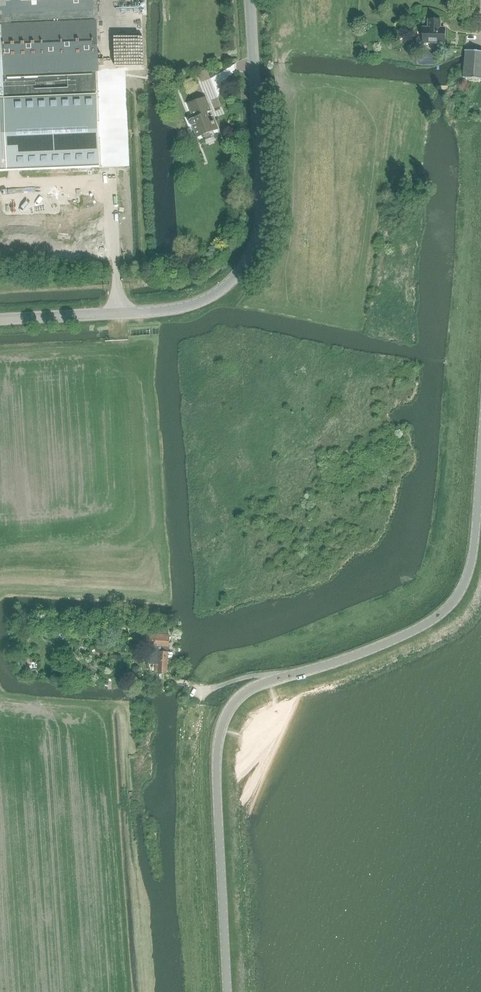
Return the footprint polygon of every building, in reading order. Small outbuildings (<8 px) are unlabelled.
[(2,24),(94,20),(94,0),(0,0),(0,25),(2,24)] [(423,43),(445,43),(445,28),(440,28),(441,20),(428,19),(428,27),(423,27),(423,43)] [(94,20),(2,24),(4,75),(96,72),(94,20)] [(466,50),(463,78),(480,79),(480,51),(466,50)] [(189,122),(189,123),(189,124),(190,124),(190,125),(191,125),(191,126),(192,126),(193,126),(194,126),(198,137),(217,129),(205,98),(189,104),(195,118),(191,119),(190,120),(189,121),(189,122)] [(44,108),(44,104),(20,106),(20,113),(19,113),(20,124),(39,123),(39,116),(48,116),(47,108),(44,108)] [(11,584),(21,585),(21,580),(17,580),(17,573),(12,572),(11,584)] [(137,643),(151,644),(149,663),(157,663),(156,672),(167,673),(170,635),(137,633),(137,643)]
